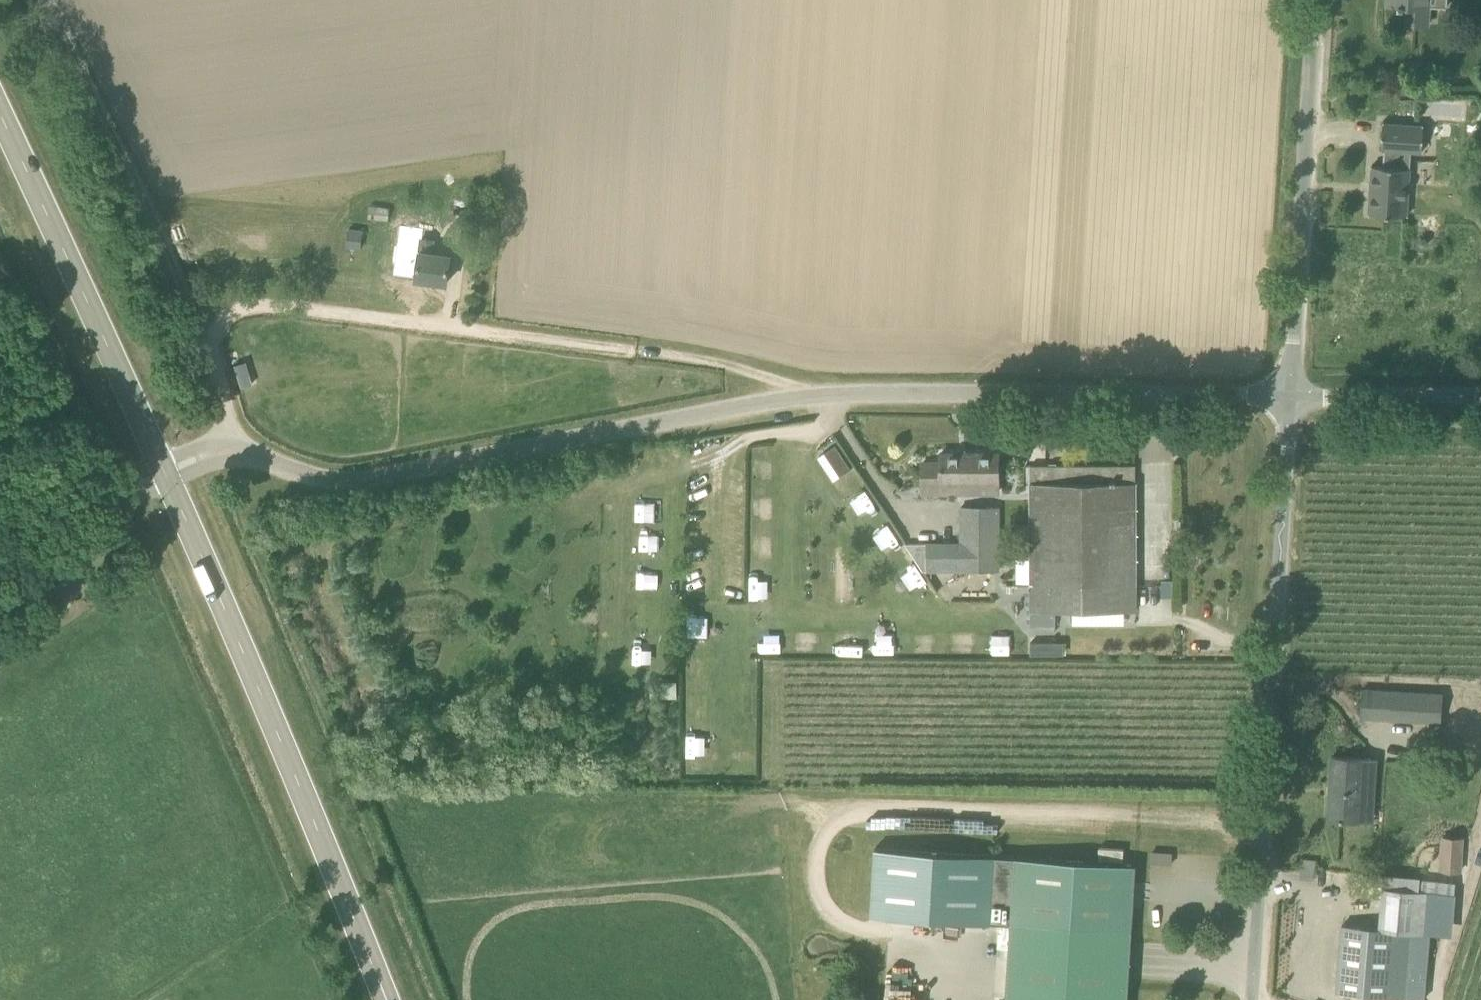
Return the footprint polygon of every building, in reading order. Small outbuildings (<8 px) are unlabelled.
[(1429,7),(1429,0),(1388,0),(1387,4),(1397,5),(1396,22),(1428,24),(1429,7)] [(1388,150),(1388,154),(1385,154),(1384,166),(1372,165),(1369,213),(1407,215),(1411,156),(1411,151),(1422,152),(1424,125),(1383,122),(1381,149),(1388,150)] [(358,250),(360,229),(348,228),(346,248),(358,250)] [(422,238),(419,251),(416,278),(447,283),(451,255),(431,253),(433,240),(422,238)] [(840,476),(851,469),(835,445),(825,453),(840,476)] [(947,492),(947,482),(998,482),(998,453),(941,453),(941,462),(923,462),(923,492),(947,492)] [(1136,610),(1136,482),(1136,465),(1030,465),(1031,610),(1031,626),(1055,626),(1055,610),(1136,610)] [(845,489),(851,499),(866,489),(859,479),(845,489)] [(641,510),(661,511),(661,494),(642,494),(641,510)] [(961,570),(998,570),(998,506),(961,506),(961,570)] [(891,565),(908,559),(903,542),(885,548),(891,565)] [(658,589),(659,568),(639,567),(638,589),(658,589)] [(902,581),(913,599),(930,589),(920,571),(902,581)] [(1172,597),(1172,585),(1161,585),(1161,598),(1172,597)] [(1010,652),(1011,634),(995,633),(994,651),(1010,652)] [(1055,642),(1030,642),(1031,655),(1055,654),(1055,642)] [(676,699),(676,681),(650,681),(650,698),(676,699)] [(1359,717),(1442,721),(1443,692),(1360,688),(1359,717)] [(1360,820),(1364,758),(1332,756),(1328,818),(1360,820)] [(1442,838),(1439,872),(1459,873),(1462,839),(1442,838)] [(1011,921),(1006,999),(1127,999),(1135,865),(1015,857),(1011,921)] [(1390,997),(1396,929),(1342,924),(1336,992),(1390,997)]
